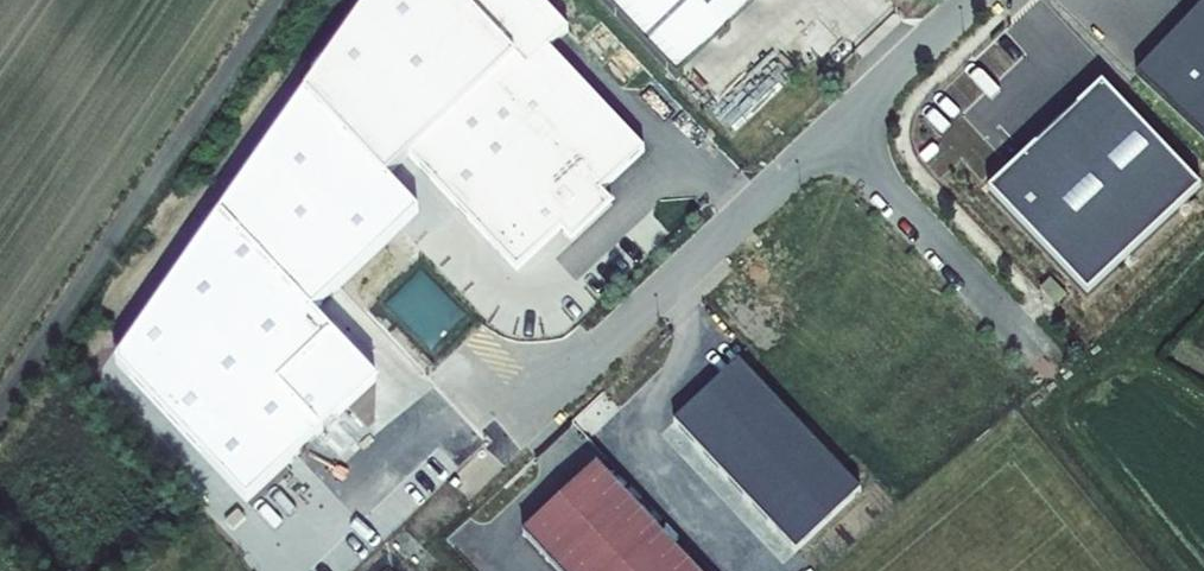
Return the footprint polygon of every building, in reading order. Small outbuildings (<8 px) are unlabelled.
[(298,88),(386,181),(406,162),(515,276),(561,235),(574,247),(617,206),(607,195),(647,155),(550,55),(572,33),(541,0),(361,0),(298,88)] [(670,76),(752,0),(600,0),(670,76)] [(1203,140),(1203,5),(1137,77),(1203,140)] [(210,213),(308,315),(417,213),(386,181),(298,88),(210,213)] [(993,197),(1089,298),(1201,192),(1105,90),(993,197)] [(109,365),(243,506),(373,383),(308,315),(210,213),(109,365)] [(674,426),(798,552),(865,486),(742,361),(674,426)] [(523,538),(553,570),(689,570),(595,471),(523,538)]
